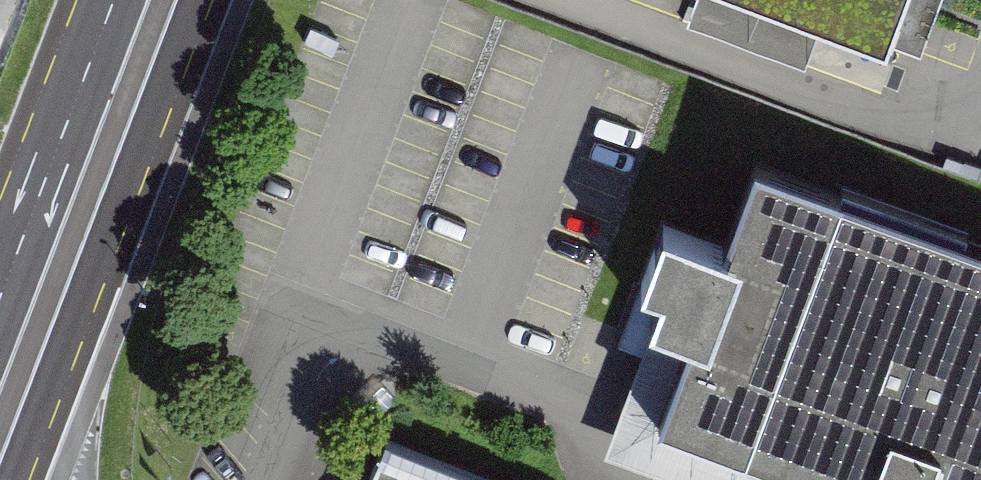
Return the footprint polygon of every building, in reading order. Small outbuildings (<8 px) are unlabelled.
[(822,14),(785,0),(693,0),(686,17),(804,61),(822,14)] [(822,14),(885,38),(899,0),(785,0),(822,14)] [(723,243),(685,228),(652,314),(655,315),(691,328),(657,419),(822,479),(980,479),(980,241),(756,157),(723,243)] [(655,315),(604,450),(685,479),(822,479),(657,419),(691,328),(655,315)] [(381,442),(366,479),(479,479),(381,442)]
